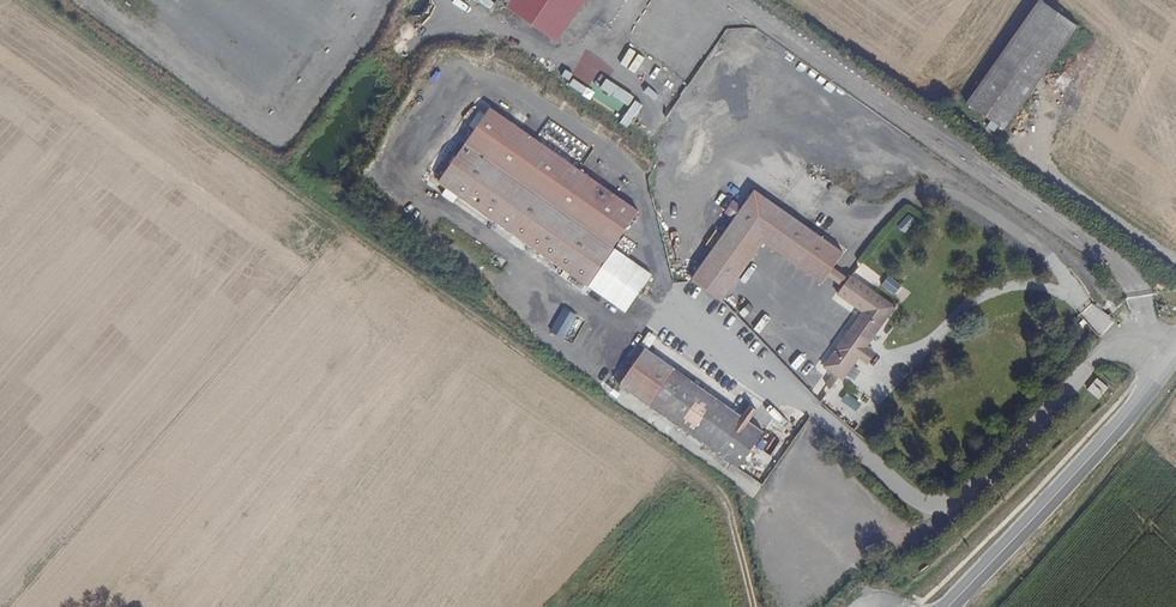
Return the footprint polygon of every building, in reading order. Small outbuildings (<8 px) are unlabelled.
[(1040,0),(1038,0),(965,102),(1006,131),(1080,29),(1040,0)] [(605,80),(600,90),(630,106),(636,96),(605,80)] [(639,213),(489,109),(434,187),(584,292),(639,213)] [(846,251),(757,189),(695,279),(724,300),(766,240),(826,282),(846,251)] [(603,266),(590,289),(622,307),(633,289),(613,277),(615,273),(603,266)] [(844,377),(895,303),(852,271),(838,291),(864,308),(826,363),(844,377)] [(777,441),(644,348),(618,386),(751,479),(777,441)] [(833,389),(839,379),(832,375),(826,385),(833,389)]
